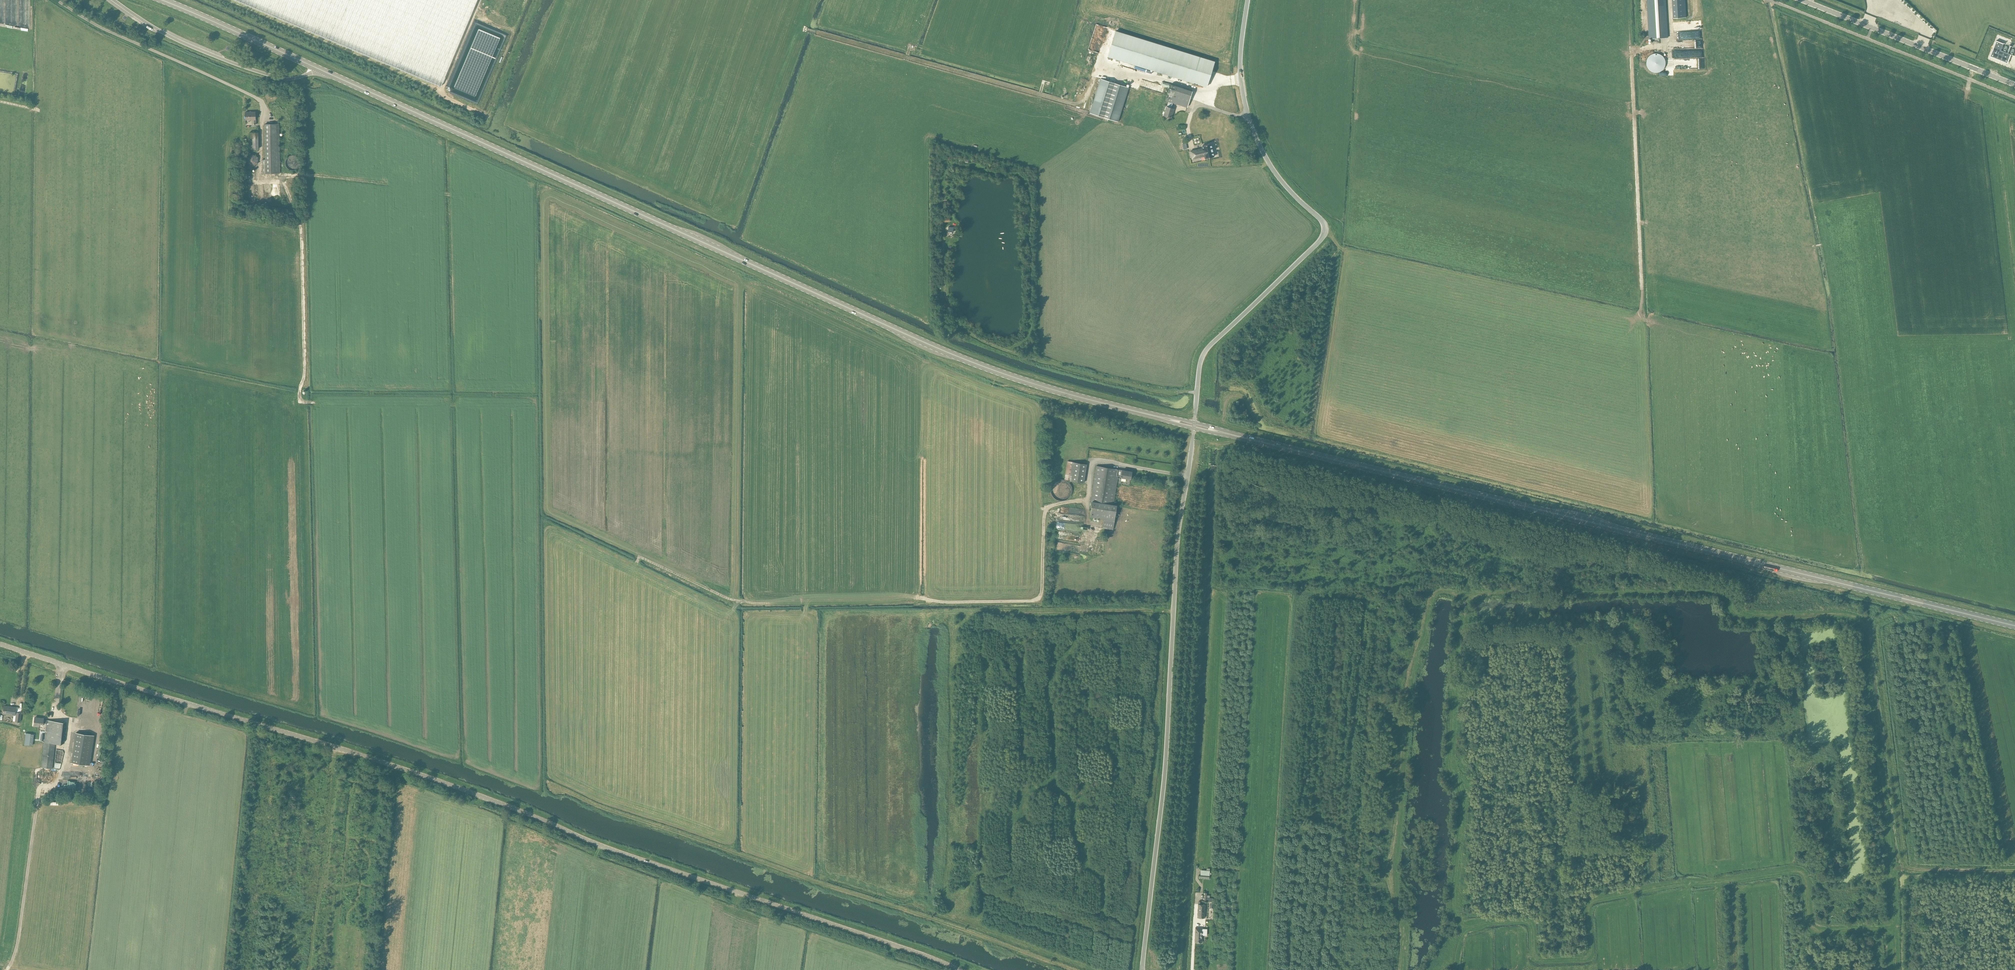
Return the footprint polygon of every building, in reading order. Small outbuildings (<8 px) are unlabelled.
[(1649,39),(1668,38),(1666,0),(1647,0),(1649,39)] [(1673,18),(1686,17),(1685,0),(1672,0),(1673,18)] [(1108,56),(1207,87),(1214,62),(1116,31),(1108,56)] [(1990,56),(2007,63),(2011,54),(2014,56),(2014,47),(2012,46),(2009,45),(2005,43),(2003,43),(1996,40),(1990,56)] [(1665,61),(1665,59),(1665,57),(1664,55),(1663,54),(1661,53),(1660,52),(1658,51),(1656,51),(1654,51),(1652,52),(1650,53),(1649,54),(1648,55),(1647,57),(1646,58),(1646,60),(1646,63),(1647,64),(1648,66),(1649,67),(1650,68),(1652,70),(1654,70),(1656,71),(1658,70),(1660,70),(1662,69),(1663,68),(1664,66),(1665,65),(1665,63),(1665,61)] [(1100,78),(1090,113),(1118,122),(1129,87),(1114,83),(1100,78)] [(1164,115),(1171,118),(1174,109),(1171,108),(1173,103),(1187,108),(1192,91),(1171,84),(1166,101),(1168,102),(1167,106),(1164,115)] [(251,120),(252,125),(256,125),(256,119),(255,119),(255,112),(245,112),(245,120),(251,120)] [(262,159),(263,174),(280,173),(279,124),(264,124),(265,159),(262,159)] [(249,132),(250,149),(259,149),(258,132),(249,132)] [(1203,148),(1192,151),(1194,158),(1204,156),(1205,159),(1214,156),(1211,143),(1202,146),(1203,148)] [(247,157),(247,164),(252,167),(258,164),(258,157),(252,154),(247,157)] [(1069,481),(1084,483),(1087,464),(1072,462),(1067,461),(1064,479),(1069,480),(1069,481)] [(1103,528),(1113,529),(1117,505),(1114,504),(1118,476),(1119,470),(1119,469),(1096,465),(1090,501),(1092,502),(1090,517),(1104,519),(1103,528)] [(1122,471),(1119,470),(1118,476),(1121,477),(1131,479),(1132,472),(1122,470),(1122,471)] [(1063,479),(1061,479),(1060,479),(1059,479),(1058,480),(1057,480),(1056,481),(1055,481),(1054,482),(1053,483),(1053,484),(1052,485),(1051,486),(1051,487),(1051,488),(1051,490),(1051,491),(1051,492),(1051,493),(1052,494),(1052,495),(1053,496),(1053,497),(1054,498),(1055,499),(1056,499),(1057,500),(1058,500),(1059,500),(1061,501),(1062,501),(1063,501),(1064,500),(1065,500),(1066,500),(1067,499),(1068,498),(1069,498),(1070,497),(1071,496),(1071,495),(1072,494),(1072,493),(1072,492),(1072,490),(1072,489),(1072,488),(1072,487),(1071,486),(1071,485),(1070,484),(1070,483),(1069,482),(1068,481),(1067,481),(1066,480),(1065,480),(1064,479),(1063,479)] [(13,721),(20,722),(22,708),(4,706),(3,714),(13,715),(13,721)] [(30,712),(29,725),(37,726),(38,725),(45,725),(46,719),(38,718),(39,713),(30,712)] [(46,720),(41,767),(51,768),(54,743),(62,744),(65,722),(46,720)] [(90,765),(95,735),(76,732),(71,762),(90,765)] [(55,770),(59,770),(64,753),(63,750),(61,750),(61,752),(59,751),(59,750),(56,750),(54,770),(55,770)] [(1199,878),(1209,878),(1210,870),(1201,870),(1200,875),(1199,875),(1199,878)] [(1206,905),(1198,904),(1198,918),(1205,918),(1206,905)]
